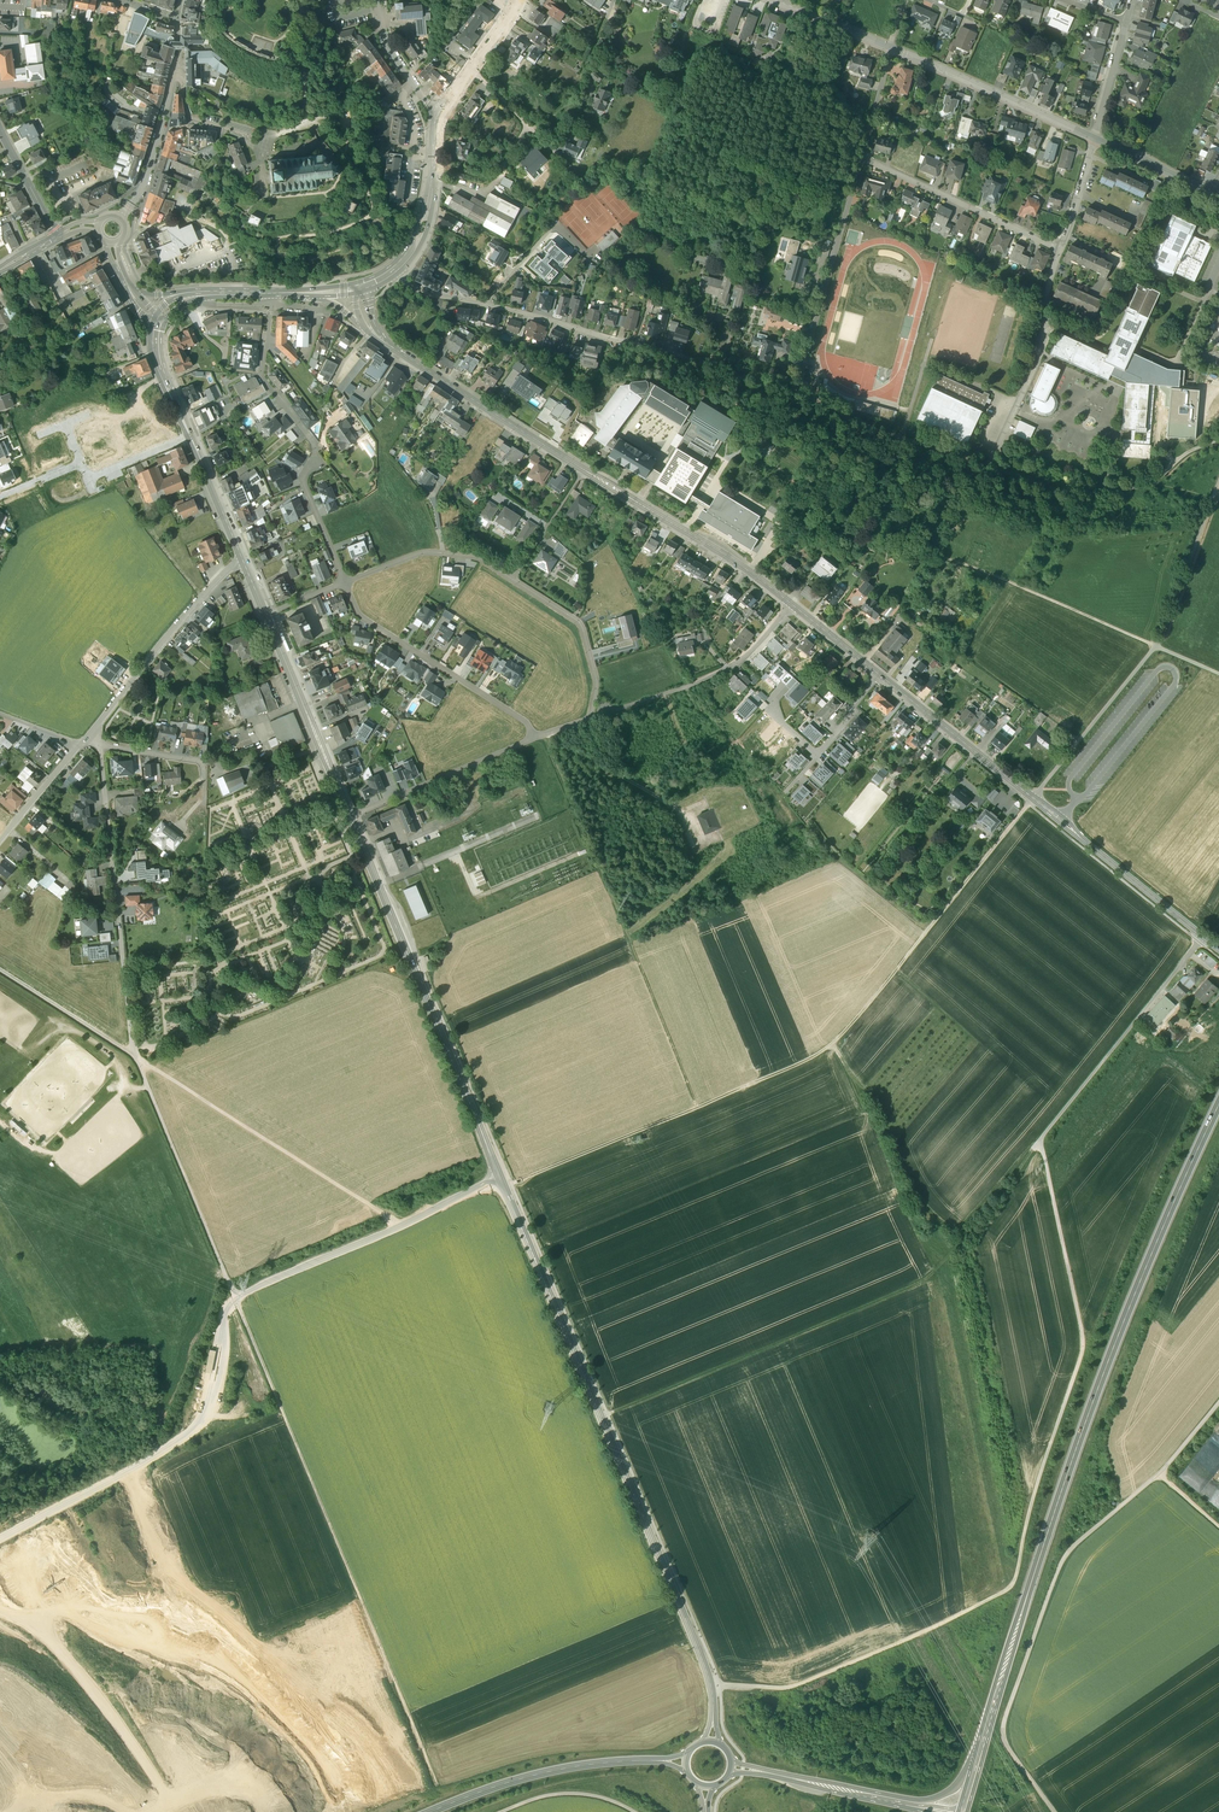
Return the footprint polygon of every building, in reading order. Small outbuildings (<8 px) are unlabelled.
[(32,1),(32,8),(37,9),(37,6),(41,7),(41,5),(42,0),(32,0),(32,1)] [(56,6),(56,9),(56,13),(62,13),(62,9),(66,9),(67,6),(67,2),(68,0),(57,0),(56,6)] [(74,8),(77,8),(87,10),(89,0),(75,0),(74,8)] [(92,0),(89,0),(87,10),(90,11),(94,12),(96,1),(92,0)] [(157,6),(157,7),(168,11),(171,2),(173,3),(174,0),(159,0),(157,6)] [(183,8),(188,10),(189,10),(191,11),(194,11),(196,3),(189,0),(185,0),(183,8)] [(483,0),(481,0),(478,4),(480,5),(480,4),(485,8),(488,4),(483,0)] [(592,5),(599,10),(606,1),(604,0),(595,0),(592,5)] [(670,9),(678,12),(680,13),(680,12),(683,13),(684,11),(686,6),(687,5),(688,3),(689,1),(689,2),(690,0),(673,0),(670,9)] [(974,7),(985,11),(989,0),(977,0),(974,7)] [(992,11),(1003,16),(1010,1),(1009,0),(997,0),(992,11)] [(1122,0),(1099,0),(1099,1),(1097,5),(1114,11),(1116,7),(1119,8),(1122,0)] [(1143,4),(1142,7),(1139,18),(1151,21),(1156,0),(1144,0),(1143,4)] [(1036,8),(1027,5),(1028,2),(1023,1),(1020,13),(1034,17),(1032,23),(1038,25),(1043,8),(1037,7),(1036,8)] [(114,4),(102,2),(101,9),(105,10),(117,12),(117,10),(117,7),(114,7),(114,4)] [(417,3),(401,4),(395,5),(395,10),(396,20),(415,19),(419,18),(419,21),(425,20),(430,20),(430,13),(422,14),(421,5),(417,6),(417,3)] [(554,7),(547,3),(545,6),(552,11),(549,15),(554,17),(553,18),(560,22),(565,15),(554,7)] [(485,8),(480,4),(480,5),(471,17),(473,19),(466,28),(473,33),(482,21),(487,24),(494,15),(485,8)] [(937,16),(914,5),(910,15),(914,17),(925,22),(923,25),(931,29),(937,16)] [(742,10),(734,7),(728,24),(731,25),(729,30),(734,32),(736,27),(741,29),(743,30),(740,37),(745,39),(747,34),(750,36),(751,32),(756,19),(748,15),(747,18),(745,18),(747,13),(744,12),(742,16),(740,16),(742,10)] [(188,10),(183,8),(182,16),(181,22),(191,23),(196,24),(204,25),(204,23),(198,22),(199,20),(206,20),(206,18),(198,17),(199,15),(197,14),(194,13),(194,11),(191,11),(189,10),(188,10)] [(1184,10),(1182,9),(1181,9),(1180,9),(1178,13),(1175,21),(1183,25),(1188,27),(1189,25),(1192,18),(1193,15),(1193,14),(1190,13),(1189,13),(1184,11),(1184,10)] [(536,10),(530,20),(539,25),(545,16),(536,10)] [(1074,18),(1055,10),(1051,19),(1048,25),(1067,33),(1074,18)] [(683,13),(680,12),(680,13),(680,17),(677,22),(681,24),(687,13),(684,11),(683,13)] [(1178,13),(1174,11),(1169,21),(1174,23),(1175,21),(1178,13)] [(134,13),(125,43),(135,47),(142,34),(146,27),(149,19),(143,16),(138,13),(134,13)] [(765,40),(758,37),(759,35),(758,35),(756,42),(757,42),(756,44),(755,47),(753,48),(754,50),(755,50),(756,53),(759,52),(760,48),(759,47),(767,43),(770,44),(769,46),(775,48),(774,49),(775,49),(777,42),(780,43),(781,39),(785,29),(786,25),(781,23),(779,28),(777,28),(778,25),(776,25),(779,17),(778,17),(778,18),(767,13),(761,28),(760,29),(763,34),(765,35),(766,32),(770,33),(768,37),(767,36),(765,40)] [(962,19),(956,16),(952,23),(955,25),(954,27),(957,28),(962,19)] [(419,18),(415,19),(416,36),(427,35),(425,20),(419,21),(419,18)] [(952,23),(944,19),(938,31),(950,36),(954,27),(955,25),(952,23)] [(0,20),(0,31),(9,31),(9,28),(14,29),(14,24),(10,23),(10,21),(0,20)] [(159,24),(153,21),(151,25),(149,28),(155,31),(159,24)] [(1111,26),(1099,22),(1096,32),(1095,31),(1093,37),(1099,38),(1106,40),(1107,40),(1111,26)] [(173,27),(161,25),(159,24),(155,31),(158,33),(159,32),(165,33),(172,35),(174,35),(173,27)] [(1138,26),(1136,33),(1150,37),(1152,29),(1148,28),(1138,26)] [(165,33),(159,32),(158,33),(155,31),(149,28),(146,27),(142,34),(164,41),(162,45),(169,47),(170,42),(174,43),(174,39),(173,38),(172,37),(172,35),(165,33)] [(466,28),(466,27),(461,35),(458,33),(455,37),(457,39),(457,40),(469,49),(472,46),(474,43),(475,41),(475,42),(479,36),(475,34),(466,28)] [(181,28),(181,36),(190,37),(190,34),(190,33),(188,33),(188,30),(188,28),(181,28)] [(976,34),(962,28),(955,41),(954,45),(956,46),(968,51),(972,43),(973,42),(974,40),(974,39),(976,34)] [(354,29),(344,31),(337,33),(339,45),(356,41),(357,42),(362,38),(360,36),(359,36),(357,36),(356,36),(354,29)] [(738,37),(733,35),(730,43),(737,46),(740,37),(743,30),(741,29),(738,37)] [(547,38),(536,30),(533,34),(531,33),(528,37),(537,43),(541,46),(542,46),(547,38)] [(1150,37),(1136,33),(1134,40),(1134,41),(1143,43),(1148,44),(1150,37)] [(27,35),(20,35),(22,48),(25,48),(25,45),(29,44),(27,35)] [(415,42),(411,35),(404,40),(407,43),(403,45),(413,59),(417,57),(420,61),(427,55),(424,50),(421,52),(414,43),(415,42)] [(190,37),(181,36),(180,43),(179,50),(185,50),(185,59),(191,59),(191,53),(191,52),(188,50),(189,50),(189,49),(189,48),(188,48),(188,47),(188,45),(203,45),(203,37),(196,37),(190,37)] [(374,48),(367,39),(359,45),(357,47),(348,54),(352,59),(357,56),(356,55),(360,51),(364,55),(374,48)] [(516,40),(510,49),(518,54),(522,56),(528,47),(524,45),(516,40)] [(169,47),(162,45),(159,55),(151,52),(152,49),(144,46),(140,57),(145,59),(157,63),(170,65),(174,50),(175,50),(174,43),(170,42),(169,47)] [(29,44),(25,45),(25,48),(28,67),(26,67),(26,68),(13,70),(15,79),(14,79),(15,81),(27,79),(28,82),(44,80),(39,43),(29,44)] [(541,46),(537,43),(534,46),(542,51),(545,48),(542,46),(541,46)] [(1097,45),(1088,43),(1086,51),(1089,51),(1087,59),(1095,61),(1094,64),(1100,65),(1105,47),(1097,45)] [(534,46),(532,45),(530,48),(533,50),(540,54),(542,51),(534,46)] [(364,55),(359,60),(361,63),(367,58),(372,64),(381,57),(374,48),(364,55)] [(505,57),(504,58),(509,62),(512,63),(518,54),(510,49),(505,57)] [(541,55),(540,54),(533,50),(528,57),(537,62),(541,55)] [(1146,54),(1137,50),(1133,58),(1132,57),(1130,61),(1139,65),(1139,67),(1142,68),(1143,67),(1146,69),(1148,65),(1149,65),(1153,58),(1155,59),(1156,59),(1146,54)] [(0,52),(0,74),(0,76),(1,76),(1,81),(14,79),(15,79),(13,70),(11,51),(0,52)] [(1157,55),(1148,51),(1146,54),(1156,59),(1157,55)] [(213,53),(211,53),(211,59),(212,59),(212,58),(213,58),(218,62),(221,59),(213,53)] [(466,61),(459,56),(455,62),(461,67),(466,61)] [(502,56),(499,60),(507,65),(509,62),(504,58),(505,57),(502,56)] [(140,57),(137,71),(140,72),(142,72),(145,59),(140,57)] [(381,57),(372,64),(374,68),(370,70),(366,73),(369,76),(372,74),(385,64),(381,57)] [(537,62),(528,57),(526,59),(535,65),(537,62)] [(865,60),(853,57),(850,69),(854,70),(855,72),(861,73),(862,73),(863,73),(863,72),(864,71),(868,73),(867,74),(868,74),(868,72),(870,71),(871,69),(870,67),(871,61),(866,59),(865,60)] [(1024,63),(1011,57),(1003,75),(1007,77),(1008,74),(1017,78),(1024,63)] [(218,62),(213,58),(212,58),(212,59),(208,64),(214,69),(217,71),(224,75),(225,75),(228,69),(225,68),(218,62)] [(191,59),(185,59),(186,86),(196,90),(196,86),(201,86),(201,83),(200,79),(196,79),(196,70),(195,59),(191,59)] [(211,59),(195,59),(196,70),(200,70),(200,64),(208,64),(212,59),(211,59)] [(1062,70),(1065,63),(1059,61),(1057,67),(1062,70)] [(170,65),(157,63),(156,67),(154,75),(155,75),(167,77),(170,65)] [(374,68),(372,64),(364,70),(366,73),(370,70),(374,68)] [(385,64),(372,74),(374,77),(377,74),(378,73),(380,76),(378,77),(380,78),(381,77),(390,71),(385,64)] [(440,75),(436,71),(435,71),(429,65),(419,75),(426,81),(429,78),(435,84),(437,81),(439,78),(440,75)] [(156,67),(151,66),(151,68),(147,67),(146,73),(154,75),(156,67)] [(1030,66),(1026,74),(1027,75),(1021,89),(1028,93),(1029,93),(1031,88),(1032,85),(1031,84),(1035,76),(1039,79),(1042,72),(1030,66)] [(912,71),(902,68),(900,76),(910,78),(912,71)] [(604,76),(596,69),(591,75),(599,82),(604,76)] [(390,71),(381,77),(383,80),(381,81),(384,85),(395,77),(390,71)] [(1098,74),(1091,72),(1090,72),(1088,71),(1086,79),(1096,81),(1098,74)] [(142,72),(140,72),(139,79),(147,81),(148,78),(154,79),(155,75),(154,75),(146,73),(142,72)] [(1003,75),(1000,74),(996,81),(1004,84),(1007,77),(1003,75)] [(1149,78),(1141,74),(1134,89),(1125,85),(1120,97),(1121,97),(1118,104),(1123,107),(1127,100),(1140,106),(1146,95),(1142,93),(1149,78)] [(167,77),(155,75),(154,79),(152,85),(164,87),(167,77)] [(900,76),(899,76),(897,83),(895,84),(894,87),(895,88),(893,88),(892,89),(891,92),(892,94),(895,95),(897,94),(897,92),(901,93),(903,92),(903,91),(907,92),(907,91),(909,90),(910,87),(909,85),(911,79),(910,78),(900,76)] [(214,87),(201,83),(201,86),(196,86),(196,90),(205,92),(209,94),(212,97),(217,99),(224,79),(218,77),(214,87)] [(384,85),(382,87),(388,96),(390,94),(401,86),(395,77),(384,85)] [(136,86),(126,78),(120,86),(131,94),(132,95),(135,87),(136,86)] [(439,78),(437,81),(435,84),(431,90),(434,93),(438,96),(443,90),(445,88),(441,84),(444,82),(439,78)] [(872,81),(864,78),(863,82),(861,81),(859,86),(869,89),(872,81)] [(1045,86),(1042,93),(1045,95),(1045,94),(1048,95),(1054,82),(1048,79),(1045,86)] [(1091,84),(1083,82),(1080,94),(1084,95),(1090,96),(1093,87),(1090,87),(1091,84)] [(1065,86),(1060,84),(1056,92),(1061,94),(1065,86)] [(132,95),(131,94),(120,86),(119,85),(115,91),(130,104),(131,102),(135,98),(132,95)] [(151,89),(136,85),(136,86),(135,87),(143,90),(146,92),(147,93),(148,90),(151,91),(151,89)] [(164,87),(152,85),(151,89),(151,91),(151,94),(163,96),(164,87)] [(163,96),(151,94),(147,93),(146,92),(143,90),(135,87),(132,95),(135,98),(141,102),(147,105),(158,111),(163,96)] [(1038,91),(1031,88),(1029,93),(1028,93),(1027,94),(1035,98),(1038,92),(1038,91)] [(611,94),(600,89),(592,106),(594,107),(594,109),(597,110),(598,109),(603,111),(606,105),(608,105),(609,102),(608,100),(611,94)] [(481,96),(475,93),(473,98),(473,100),(482,107),(486,101),(480,97),(481,96)] [(964,95),(958,93),(956,100),(959,101),(958,103),(962,104),(964,95)] [(1048,95),(1045,94),(1045,95),(1040,104),(1049,108),(1054,98),(1051,97),(1048,95)] [(119,110),(102,95),(98,100),(115,115),(119,110)] [(180,95),(174,95),(171,114),(184,114),(180,95)] [(951,97),(946,95),(943,105),(944,105),(942,110),(945,115),(951,112),(954,113),(955,108),(957,108),(958,103),(959,101),(956,100),(950,98),(951,97)] [(19,97),(5,101),(7,106),(8,106),(10,114),(21,111),(20,106),(21,105),(19,97)] [(141,102),(135,98),(131,102),(135,106),(138,106),(141,102)] [(472,99),(464,110),(463,109),(461,113),(461,114),(471,122),(482,107),(473,100),(472,99)] [(1081,104),(1077,103),(1076,107),(1074,112),(1085,115),(1088,106),(1081,104)] [(158,111),(147,105),(146,108),(142,122),(141,125),(152,129),(158,111)] [(387,109),(370,129),(374,148),(380,148),(389,150),(390,143),(389,143),(393,117),(405,119),(400,111),(387,109)] [(133,115),(119,110),(115,115),(115,116),(119,117),(130,122),(133,115)] [(140,121),(136,119),(137,117),(133,115),(130,122),(139,125),(141,126),(141,125),(142,122),(140,121)] [(139,125),(130,122),(119,117),(117,122),(114,121),(111,127),(115,133),(130,140),(134,142),(139,125)] [(405,119),(393,117),(389,143),(390,143),(395,144),(403,145),(407,122),(405,119)] [(967,119),(962,117),(957,133),(958,133),(958,132),(963,133),(963,132),(968,134),(968,136),(969,132),(984,137),(985,132),(987,126),(967,120),(967,119)] [(1014,120),(1006,118),(1004,124),(1007,125),(1005,134),(1023,139),(1027,126),(1013,122),(1014,120)] [(40,137),(33,125),(30,126),(29,124),(26,126),(25,124),(19,128),(19,129),(16,130),(22,141),(27,138),(30,143),(38,138),(40,137)] [(152,129),(141,125),(141,126),(139,125),(134,142),(134,143),(137,144),(146,148),(152,129)] [(174,132),(168,132),(165,143),(175,146),(176,144),(177,138),(182,139),(182,130),(174,132)] [(207,131),(189,130),(189,139),(188,146),(194,146),(194,141),(198,142),(199,140),(206,141),(207,131)] [(215,132),(207,131),(206,141),(206,144),(207,144),(208,142),(210,143),(210,142),(214,143),(215,132)] [(997,135),(985,132),(984,137),(989,138),(988,141),(995,143),(997,135)] [(1043,136),(1035,132),(1032,138),(1031,141),(1039,145),(1043,136)] [(113,139),(107,133),(102,137),(109,146),(110,145),(113,139)] [(38,138),(30,143),(32,148),(41,143),(38,138)] [(118,141),(113,139),(110,145),(115,148),(117,144),(118,141)] [(579,139),(576,146),(581,148),(585,150),(588,142),(579,139)] [(885,141),(878,139),(878,141),(875,149),(875,151),(882,153),(885,141)] [(128,145),(118,141),(117,144),(123,147),(129,150),(132,151),(133,153),(135,148),(128,145)] [(468,143),(462,141),(461,143),(458,143),(455,158),(463,160),(467,161),(468,153),(471,154),(472,151),(469,150),(470,145),(468,145),(468,143)] [(892,143),(885,141),(882,153),(889,155),(889,153),(892,145),(892,143)] [(1039,145),(1031,141),(1028,146),(1029,146),(1037,150),(1039,145)] [(175,146),(165,143),(161,156),(175,162),(176,162),(188,167),(191,160),(190,159),(173,154),(174,150),(183,153),(184,149),(175,146)] [(237,143),(228,146),(229,151),(230,151),(233,157),(241,153),(237,143)] [(576,146),(568,143),(563,153),(577,158),(581,148),(576,146)] [(1057,145),(1052,143),(1052,145),(1048,144),(1045,152),(1044,158),(1053,160),(1057,145)] [(132,151),(129,150),(123,147),(117,144),(115,148),(121,151),(123,151),(132,155),(133,156),(133,153),(132,151)] [(146,148),(137,144),(136,147),(135,148),(145,152),(146,148)] [(535,146),(525,156),(523,154),(518,160),(526,168),(525,168),(526,170),(527,169),(533,175),(535,172),(534,171),(545,160),(542,157),(543,156),(535,146)] [(1037,150),(1029,146),(1027,152),(1034,155),(1037,150)] [(145,152),(135,148),(133,153),(133,156),(142,160),(145,152)] [(389,150),(380,148),(379,154),(381,154),(380,159),(382,159),(381,166),(386,167),(387,153),(393,154),(394,150),(392,150),(389,150)] [(42,149),(29,156),(34,164),(41,161),(45,159),(42,154),(44,154),(42,149)] [(1218,153),(1210,149),(1205,158),(1214,163),(1218,153)] [(183,153),(174,150),(173,154),(190,159),(191,157),(187,155),(183,154),(183,153)] [(1067,151),(1063,150),(1058,168),(1069,171),(1074,152),(1073,152),(1067,151)] [(123,151),(121,151),(116,166),(114,165),(114,166),(113,170),(120,172),(126,174),(132,155),(123,151)] [(1045,152),(1040,151),(1036,160),(1043,161),(1044,158),(1045,152)] [(233,157),(232,157),(236,168),(242,166),(246,165),(241,153),(233,157)] [(393,154),(387,153),(386,167),(384,179),(385,179),(390,180),(389,182),(392,182),(390,196),(389,201),(402,203),(406,181),(399,180),(402,155),(393,154)] [(267,162),(268,162),(270,178),(270,184),(269,184),(270,193),(269,194),(271,195),(272,194),(277,193),(278,194),(278,193),(284,193),(285,192),(290,191),(291,192),(292,191),(296,191),(297,192),(297,191),(302,190),(303,191),(303,190),(308,190),(309,190),(309,189),(314,189),(315,190),(316,189),(315,188),(315,186),(317,186),(320,186),(320,182),(321,182),(320,179),(325,179),(325,181),(326,181),(326,179),(330,178),(331,180),(332,180),(331,178),(334,174),(337,175),(337,174),(335,173),(334,168),(338,166),(337,165),(334,167),(330,164),(331,162),(330,162),(328,160),(326,159),(325,157),(325,158),(324,159),(322,157),(322,155),(321,154),(321,156),(318,157),(318,154),(317,154),(317,157),(312,157),(311,156),(311,157),(306,158),(305,157),(305,158),(300,158),(299,158),(298,158),(294,159),(293,158),(293,159),(288,160),(287,159),(287,160),(282,160),(281,159),(280,160),(278,161),(276,161),(275,160),(274,161),(269,162),(268,161),(267,162)] [(119,174),(117,181),(134,187),(142,160),(133,156),(132,155),(126,174),(120,172),(119,174)] [(197,171),(193,169),(192,168),(188,167),(176,162),(175,162),(161,156),(156,172),(166,175),(168,168),(170,169),(171,166),(195,176),(191,183),(196,185),(199,188),(201,185),(206,188),(208,186),(204,178),(206,175),(197,171)] [(930,159),(925,157),(922,165),(923,165),(921,171),(937,178),(940,170),(942,163),(930,158),(930,159)] [(1214,163),(1205,158),(1201,168),(1210,172),(1214,163)] [(964,165),(950,161),(946,177),(959,181),(964,165)] [(222,165),(218,162),(212,170),(216,173),(222,165)] [(12,165),(3,170),(6,176),(5,177),(6,178),(7,178),(7,179),(12,176),(12,175),(16,173),(12,165)] [(242,166),(236,168),(239,175),(245,172),(242,166)] [(1205,172),(1199,169),(1198,171),(1196,175),(1202,178),(1205,172)] [(1148,187),(1119,173),(1117,176),(1105,171),(1105,170),(1099,182),(1112,188),(1114,185),(1143,199),(1148,187)] [(156,172),(149,192),(149,193),(163,200),(165,192),(169,193),(171,186),(167,185),(170,177),(166,176),(166,175),(156,172)] [(513,182),(504,177),(500,184),(510,189),(513,182)] [(891,183),(873,177),(872,180),(865,178),(864,182),(861,181),(859,191),(861,192),(861,194),(868,196),(869,194),(870,192),(876,194),(875,198),(882,201),(886,189),(889,190),(891,183)] [(1002,182),(991,177),(989,181),(987,186),(988,186),(986,190),(987,190),(986,193),(983,198),(996,204),(1004,186),(1002,186),(1002,182)] [(196,185),(191,183),(181,179),(181,180),(180,182),(177,188),(196,196),(199,188),(196,185)] [(110,184),(91,191),(83,194),(77,197),(85,214),(98,209),(98,207),(111,202),(117,200),(114,193),(117,192),(115,188),(114,185),(112,182),(109,183),(110,184)] [(1154,182),(1153,182),(1150,189),(1157,192),(1160,185),(1154,182)] [(930,204),(912,196),(913,193),(905,189),(902,195),(903,196),(900,202),(908,205),(908,204),(911,206),(910,207),(912,208),(909,214),(917,218),(920,212),(922,213),(924,208),(927,210),(930,204)] [(21,191),(9,197),(14,207),(14,206),(17,211),(21,209),(29,205),(21,191)] [(163,200),(149,193),(144,208),(153,211),(157,213),(158,211),(167,214),(169,209),(173,209),(175,203),(163,200)] [(213,198),(217,203),(222,198),(218,194),(216,196),(214,193),(211,195),(213,198)] [(520,210),(490,193),(485,202),(515,219),(520,210)] [(1058,195),(1052,193),(1049,202),(1053,203),(1053,204),(1055,205),(1060,206),(1062,197),(1057,196),(1058,195)] [(472,203),(456,194),(452,201),(456,204),(453,209),(484,225),(491,213),(475,204),(472,203)] [(444,203),(449,205),(453,198),(449,195),(444,203)] [(485,202),(475,197),(473,201),(476,203),(475,204),(491,213),(512,225),(515,219),(485,202)] [(1029,198),(1026,204),(1027,204),(1025,207),(1024,209),(1025,211),(1027,212),(1027,213),(1034,216),(1036,212),(1038,207),(1036,206),(1036,204),(1037,202),(1038,202),(1036,201),(1029,198)] [(1150,207),(1143,204),(1139,213),(1146,216),(1150,207)] [(940,205),(935,216),(936,216),(932,224),(940,228),(939,231),(940,231),(945,233),(949,224),(947,223),(952,211),(940,205)] [(34,206),(24,211),(28,218),(37,213),(34,206)] [(1021,206),(1017,215),(1024,218),(1027,213),(1027,212),(1025,211),(1024,209),(1025,207),(1021,206)] [(1131,224),(1102,211),(1100,213),(1088,208),(1083,219),(1095,225),(1096,222),(1126,235),(1131,224)] [(23,213),(21,209),(17,211),(13,213),(15,217),(23,213)] [(157,213),(153,211),(146,220),(151,223),(154,220),(157,215),(158,213),(157,213)] [(46,231),(37,213),(28,218),(27,219),(36,236),(46,231)] [(512,225),(491,213),(484,225),(505,237),(512,225)] [(260,219),(251,215),(247,223),(257,227),(260,219)] [(457,221),(446,215),(441,224),(457,233),(460,228),(455,225),(457,221)] [(1172,215),(1149,266),(1172,277),(1174,273),(1194,282),(1212,245),(1206,242),(1206,241),(1204,240),(1201,239),(1201,240),(1192,235),(1196,226),(1172,215)] [(1144,219),(1137,216),(1133,225),(1140,228),(1144,219)] [(956,227),(954,230),(955,230),(965,235),(972,220),(966,217),(965,219),(960,217),(956,227)] [(11,229),(8,223),(1,227),(2,235),(6,233),(8,237),(13,234),(12,231),(11,229)] [(167,230),(149,238),(147,232),(138,236),(139,239),(134,241),(140,255),(143,264),(157,259),(158,260),(157,261),(158,263),(161,262),(177,256),(181,254),(179,249),(198,241),(197,238),(194,232),(191,225),(179,230),(176,223),(166,227),(167,230)] [(978,223),(973,233),(972,239),(984,244),(992,229),(978,223)] [(204,228),(194,232),(197,238),(201,236),(210,242),(219,239),(204,228)] [(608,239),(602,245),(600,242),(597,245),(604,252),(619,238),(613,231),(606,237),(608,239)] [(999,232),(993,244),(999,247),(997,250),(1003,253),(1004,253),(1006,247),(1011,238),(999,232)] [(8,237),(5,238),(8,243),(16,240),(13,234),(8,237)] [(89,236),(79,240),(67,245),(69,250),(75,248),(77,253),(80,252),(80,253),(84,251),(86,256),(96,252),(89,236)] [(791,240),(782,237),(776,256),(785,259),(787,252),(791,240)] [(535,259),(529,266),(544,280),(547,277),(551,281),(559,273),(549,264),(553,259),(560,265),(561,263),(565,266),(572,258),(552,240),(546,247),(547,248),(545,251),(548,254),(543,260),(539,257),(536,260),(535,259)] [(800,242),(791,240),(787,252),(796,255),(800,242)] [(496,250),(489,260),(493,263),(493,264),(494,265),(495,264),(500,267),(510,253),(500,246),(500,245),(493,241),(490,245),(496,250)] [(1025,247),(1016,243),(1009,260),(1027,268),(1030,257),(1022,253),(1025,247)] [(67,245),(57,248),(61,259),(64,258),(65,260),(69,259),(68,257),(71,256),(69,252),(69,251),(67,245)] [(1086,252),(1083,250),(1082,251),(1071,246),(1063,261),(1069,264),(1070,262),(1086,269),(1087,267),(1092,256),(1085,253),(1086,252)] [(434,250),(430,249),(426,258),(435,263),(440,253),(441,254),(442,250),(439,247),(437,250),(434,249),(434,250)] [(1049,255),(1038,250),(1034,259),(1030,257),(1027,268),(1030,270),(1032,266),(1042,271),(1049,255)] [(796,255),(787,252),(785,259),(784,262),(788,263),(787,264),(791,265),(787,278),(802,282),(808,262),(795,259),(796,255)] [(1126,258),(1119,254),(1114,265),(1121,269),(1126,258)] [(1112,265),(1104,261),(1104,260),(1101,258),(1101,259),(1092,256),(1087,267),(1101,274),(1099,277),(1105,280),(1112,265)] [(98,257),(83,265),(87,272),(95,268),(101,264),(98,257)] [(441,282),(430,277),(436,263),(435,263),(426,258),(415,281),(426,286),(437,291),(441,282)] [(53,259),(49,261),(55,272),(56,273),(58,272),(61,270),(58,267),(53,259)] [(31,261),(17,269),(25,284),(30,280),(30,279),(26,274),(35,269),(31,261)] [(83,265),(62,277),(67,284),(71,281),(76,278),(87,272),(83,265)] [(76,278),(79,283),(90,277),(90,276),(89,276),(97,272),(95,268),(87,272),(76,278)] [(102,269),(90,276),(90,277),(92,281),(91,281),(92,283),(93,282),(93,283),(96,287),(108,279),(102,269)] [(745,288),(735,285),(732,295),(728,294),(733,277),(725,275),(723,281),(703,275),(702,280),(700,280),(700,281),(701,282),(699,291),(719,297),(717,303),(717,304),(718,303),(726,305),(726,306),(727,304),(728,304),(730,298),(734,299),(732,308),(733,308),(733,311),(738,313),(745,288)] [(473,290),(450,277),(445,286),(452,290),(453,287),(469,297),(473,290)] [(32,279),(30,280),(25,284),(29,290),(37,286),(35,282),(33,278),(32,279)] [(108,279),(96,287),(105,302),(117,295),(108,279)] [(1107,281),(1102,291),(1109,294),(1114,284),(1107,281)] [(93,283),(82,289),(84,293),(85,293),(96,287),(93,283)] [(1101,301),(1060,283),(1054,296),(1095,315),(1101,301)] [(1148,288),(1138,284),(1137,284),(1138,285),(1136,288),(1135,289),(1137,289),(1128,308),(1127,307),(1127,308),(1125,311),(1125,312),(1126,312),(1111,344),(1110,344),(1110,345),(1112,345),(1107,355),(1106,355),(1061,335),(1062,334),(1061,334),(1055,346),(1054,346),(1050,356),(1054,358),(1055,357),(1108,381),(1109,380),(1125,387),(1122,431),(1135,432),(1135,433),(1146,434),(1147,429),(1145,428),(1149,385),(1166,387),(1166,388),(1171,389),(1183,390),(1185,371),(1167,370),(1132,354),(1148,319),(1148,318),(1160,293),(1151,289),(1150,290),(1148,289),(1148,288)] [(6,308),(10,306),(8,302),(0,289),(0,298),(6,308)] [(72,294),(64,298),(67,305),(86,295),(85,293),(84,293),(82,289),(72,294)] [(1109,294),(1102,291),(1098,299),(1105,302),(1109,294)] [(518,297),(512,296),(511,301),(514,302),(514,304),(517,305),(517,303),(521,304),(524,293),(519,292),(518,297)] [(40,309),(31,294),(24,298),(33,313),(40,309)] [(542,295),(541,294),(540,300),(538,309),(549,312),(549,309),(552,298),(552,297),(542,295)] [(105,302),(103,303),(109,312),(123,304),(117,295),(105,302)] [(571,299),(561,296),(557,315),(558,313),(564,314),(566,306),(569,307),(570,306),(571,299)] [(64,298),(58,301),(61,308),(67,305),(64,298)] [(655,303),(649,299),(646,307),(652,309),(655,303)] [(576,301),(576,300),(574,307),(572,317),(580,319),(583,309),(584,303),(576,301)] [(601,307),(592,305),(588,319),(598,322),(600,313),(602,308),(601,307)] [(10,306),(6,308),(12,318),(16,316),(11,306),(10,306)] [(15,324),(12,318),(6,308),(0,311),(0,331),(15,324)] [(471,310),(458,308),(456,319),(467,321),(467,320),(471,310)] [(619,310),(612,308),(611,315),(617,316),(618,315),(619,310)] [(639,312),(629,309),(627,317),(625,328),(634,330),(637,319),(637,320),(639,312)] [(784,312),(772,309),(770,315),(769,318),(781,322),(784,312)] [(125,310),(113,315),(116,322),(118,322),(120,327),(130,323),(125,310)] [(479,311),(471,310),(467,320),(478,321),(479,311)] [(715,312),(707,310),(704,321),(712,323),(715,312)] [(499,315),(489,312),(487,323),(497,326),(499,315)] [(227,314),(216,315),(217,325),(227,323),(227,314)] [(607,314),(605,324),(615,327),(615,326),(617,316),(611,315),(607,314)] [(656,324),(649,322),(650,322),(648,327),(647,327),(647,328),(648,328),(647,335),(658,338),(659,332),(664,334),(669,315),(663,314),(663,315),(659,314),(656,324)] [(216,315),(202,322),(207,330),(209,329),(217,325),(216,315)] [(627,317),(622,316),(621,316),(619,326),(625,328),(627,317)] [(286,317),(277,317),(277,328),(286,328),(286,323),(288,323),(288,317),(286,317)] [(307,318),(297,317),(297,318),(297,323),(297,328),(297,329),(300,329),(300,331),(299,331),(306,331),(306,329),(310,329),(310,324),(307,324),(307,318)] [(261,320),(239,318),(238,326),(243,326),(243,330),(252,331),(260,332),(261,320)] [(339,322),(329,318),(325,328),(335,332),(339,322)] [(79,329),(74,320),(68,323),(73,333),(79,329)] [(521,323),(510,320),(506,330),(518,333),(520,325),(521,323)] [(678,323),(671,321),(669,330),(676,332),(677,328),(678,323)] [(538,325),(531,322),(530,323),(531,323),(529,327),(530,327),(528,331),(528,332),(526,335),(533,338),(538,325)] [(130,323),(120,327),(115,330),(111,332),(115,344),(114,344),(116,350),(116,351),(116,352),(118,356),(126,353),(128,356),(128,357),(135,354),(134,352),(130,342),(137,339),(130,323)] [(225,325),(225,327),(217,327),(218,332),(210,331),(210,335),(230,337),(230,324),(227,325),(225,325)] [(538,325),(533,338),(540,341),(541,337),(544,331),(545,328),(538,325)] [(191,328),(183,331),(184,335),(189,345),(190,347),(195,345),(194,342),(197,341),(191,328)] [(689,332),(677,328),(676,332),(674,338),(686,342),(689,332)] [(564,334),(553,329),(549,338),(549,339),(553,340),(560,343),(561,342),(564,334)] [(260,332),(252,331),(252,340),(257,341),(259,341),(260,332)] [(286,331),(277,331),(277,344),(286,344),(286,343),(286,331)] [(306,331),(299,331),(297,331),(296,335),(296,345),(296,347),(306,347),(306,331)] [(354,338),(345,331),(339,339),(348,346),(354,338)] [(182,334),(173,338),(174,340),(170,342),(174,351),(170,353),(174,361),(175,363),(184,359),(182,355),(185,354),(183,350),(187,348),(186,346),(189,345),(184,335),(182,336),(182,334)] [(465,341),(452,334),(436,361),(448,368),(452,362),(443,357),(448,350),(457,355),(460,349),(465,341)] [(533,338),(526,335),(523,343),(530,344),(533,338)] [(766,340),(763,339),(762,340),(761,339),(759,345),(761,346),(757,359),(770,362),(771,357),(772,357),(773,353),(772,352),(774,348),(781,350),(782,346),(775,343),(766,340)] [(323,341),(318,340),(315,352),(319,353),(319,354),(321,349),(326,350),(328,341),(323,340),(323,341)] [(551,346),(558,349),(560,343),(553,340),(551,346)] [(379,349),(367,341),(360,348),(363,351),(362,352),(364,354),(365,353),(371,357),(377,351),(379,349)] [(792,343),(784,341),(782,346),(781,350),(781,351),(789,353),(792,343)] [(248,343),(238,342),(237,343),(239,343),(238,346),(237,346),(235,363),(236,364),(235,367),(234,367),(253,370),(253,369),(252,369),(253,364),(256,364),(258,351),(255,350),(256,345),(257,345),(248,343)] [(568,343),(561,342),(560,343),(558,349),(557,350),(566,352),(568,343)] [(296,352),(286,343),(286,344),(277,344),(277,347),(294,363),(298,357),(296,356),(296,352)] [(584,348),(572,346),(570,355),(573,356),(572,358),(582,360),(581,365),(597,368),(598,363),(594,362),(595,357),(598,358),(598,357),(595,356),(596,352),(601,353),(602,347),(586,343),(585,349),(583,349),(584,348)] [(364,374),(377,382),(388,365),(383,363),(385,360),(382,358),(383,355),(377,351),(370,358),(373,360),(364,374)] [(135,354),(128,357),(128,356),(126,357),(128,362),(137,358),(134,352),(135,354)] [(364,354),(337,389),(342,393),(345,390),(350,384),(358,374),(360,370),(365,364),(367,362),(370,358),(371,357),(365,353),(364,354)] [(464,361),(460,367),(464,369),(464,368),(472,373),(479,362),(468,355),(464,361)] [(175,363),(173,364),(176,372),(177,371),(178,373),(183,371),(182,370),(187,367),(188,369),(192,367),(191,366),(192,365),(189,357),(184,359),(175,363)] [(462,360),(459,358),(455,364),(453,368),(461,373),(464,369),(460,367),(464,361),(462,360)] [(145,359),(122,369),(125,374),(135,370),(138,377),(150,372),(150,371),(148,367),(149,367),(147,364),(146,360),(145,359)] [(327,359),(319,374),(324,377),(323,379),(329,382),(338,365),(327,359)] [(513,368),(520,373),(525,366),(518,361),(517,361),(513,368)] [(530,371),(533,365),(529,362),(525,368),(530,371)] [(1046,363),(1030,397),(1031,397),(1045,403),(1049,394),(1060,370),(1046,363)] [(401,372),(392,366),(384,378),(391,383),(387,389),(388,390),(388,389),(394,393),(394,394),(399,388),(402,384),(402,385),(406,380),(399,375),(401,372)] [(502,375),(490,367),(483,378),(490,383),(489,385),(490,386),(493,388),(495,385),(502,375)] [(285,380),(277,369),(270,375),(275,381),(273,382),(277,386),(279,385),(285,380)] [(150,372),(138,377),(133,378),(136,385),(152,376),(150,372)] [(982,395),(938,374),(931,388),(982,412),(988,398),(988,397),(989,395),(986,394),(983,392),(982,395)] [(512,387),(529,399),(534,392),(539,395),(542,390),(520,375),(512,387)] [(419,376),(413,386),(421,391),(428,382),(422,378),(419,376)] [(253,377),(243,383),(242,381),(234,385),(244,404),(266,392),(262,384),(259,385),(255,378),(253,377)] [(285,380),(279,385),(281,389),(288,383),(285,380)] [(288,383),(281,389),(279,385),(277,386),(283,394),(293,386),(290,382),(288,383)] [(428,382),(421,391),(420,393),(423,395),(431,384),(428,382)] [(682,426),(687,419),(693,409),(689,407),(690,406),(652,382),(647,389),(639,390),(632,385),(623,386),(620,390),(627,395),(632,389),(642,397),(642,398),(640,400),(645,403),(677,423),(682,426)] [(350,384),(345,390),(351,394),(353,391),(354,391),(356,387),(350,384)] [(423,395),(423,397),(426,399),(426,398),(434,386),(434,385),(434,386),(431,384),(423,395)] [(192,385),(182,389),(182,390),(183,394),(184,394),(186,399),(187,398),(196,394),(194,389),(192,385)] [(493,388),(490,386),(486,392),(493,396),(498,387),(495,385),(493,388)] [(214,386),(205,390),(210,402),(219,397),(214,386)] [(434,386),(426,398),(429,399),(430,399),(431,397),(435,399),(441,390),(434,386)] [(982,412),(931,388),(916,421),(967,444),(982,412)] [(620,389),(602,413),(597,413),(598,425),(602,428),(600,431),(595,438),(606,446),(606,445),(611,448),(614,450),(619,441),(616,439),(613,437),(640,400),(642,398),(642,397),(632,389),(627,395),(620,390),(620,389)] [(1171,389),(1167,438),(1195,440),(1198,391),(1183,390),(1171,389)] [(450,396),(441,390),(435,399),(442,404),(444,405),(450,396)] [(1,397),(0,393),(0,411),(14,406),(9,394),(1,397)] [(196,394),(187,398),(190,404),(198,400),(196,394)] [(1031,410),(1033,413),(1037,410),(1040,413),(1044,414),(1048,413),(1052,411),(1054,408),(1055,404),(1054,400),(1052,397),(1049,394),(1045,403),(1031,397),(1030,401),(1030,405),(1031,410)] [(349,401),(359,408),(363,402),(352,395),(349,401)] [(461,417),(451,411),(454,406),(455,407),(459,402),(450,396),(444,405),(441,410),(444,412),(441,417),(444,419),(441,423),(455,432),(462,421),(459,419),(461,417)] [(421,406),(425,408),(430,400),(430,399),(429,399),(426,398),(426,399),(421,406)] [(553,411),(558,403),(550,398),(545,406),(553,411)] [(313,415),(301,400),(292,406),(302,419),(301,420),(304,423),(307,420),(313,415)] [(737,422),(702,401),(689,421),(725,442),(737,422)] [(264,402),(254,409),(260,418),(263,416),(267,414),(266,414),(268,413),(268,412),(269,411),(264,402)] [(348,402),(342,406),(348,415),(354,410),(348,402)] [(551,414),(558,419),(560,417),(564,419),(566,415),(569,417),(572,411),(566,407),(567,406),(562,403),(561,404),(558,403),(553,411),(551,414)] [(892,413),(854,403),(852,410),(891,421),(893,411),(892,413)] [(208,407),(192,414),(200,431),(219,419),(213,407),(209,409),(208,407)] [(269,411),(268,412),(268,413),(266,414),(267,414),(269,417),(275,413),(273,409),(269,411)] [(360,416),(369,430),(373,428),(364,414),(360,416)] [(313,415),(307,420),(311,426),(317,421),(313,415)] [(291,425),(284,417),(277,422),(280,426),(277,429),(280,433),(291,425)] [(269,422),(263,428),(264,429),(269,435),(277,429),(280,426),(277,422),(274,418),(269,422)] [(266,419),(257,424),(262,430),(264,429),(263,428),(269,422),(266,419)] [(352,434),(348,428),(351,426),(346,419),(343,421),(331,429),(331,430),(328,432),(333,439),(336,437),(340,441),(337,444),(342,451),(345,448),(345,449),(357,440),(355,439),(352,434)] [(470,426),(462,421),(455,432),(459,435),(463,437),(470,426)] [(1029,441),(1035,428),(1020,421),(1014,434),(1029,441)] [(723,441),(692,422),(680,443),(677,448),(678,448),(662,474),(655,484),(686,503),(689,498),(691,495),(708,467),(707,466),(715,454),(723,441)] [(592,433),(582,425),(573,438),(584,446),(589,438),(588,437),(592,433)] [(297,438),(290,430),(285,434),(292,442),(297,438)] [(216,434),(206,438),(208,443),(210,448),(217,445),(221,444),(218,438),(219,438),(218,435),(217,436),(216,434)] [(506,442),(499,437),(497,439),(495,444),(501,448),(505,442),(505,443),(506,442)] [(770,441),(770,442),(769,443),(768,443),(769,444),(767,446),(766,446),(767,447),(767,448),(768,447),(771,449),(770,450),(771,450),(771,449),(772,450),(772,449),(773,446),(774,447),(774,446),(775,444),(775,445),(775,444),(776,442),(777,442),(776,442),(777,441),(776,441),(772,439),(773,439),(772,438),(772,439),(771,439),(772,439),(771,441),(770,441)] [(461,439),(457,446),(461,449),(465,442),(461,439)] [(636,448),(620,439),(619,441),(614,450),(610,456),(628,468),(652,482),(655,484),(662,474),(652,468),(657,461),(641,452),(641,451),(639,449),(636,448)] [(505,443),(505,442),(501,448),(495,457),(503,462),(505,457),(512,447),(512,446),(506,442),(505,443)] [(1151,446),(1122,444),(1121,458),(1150,460),(1151,446)] [(179,447),(170,451),(172,456),(169,456),(171,460),(172,460),(184,455),(182,449),(181,446),(179,447)] [(519,452),(512,447),(505,457),(510,461),(512,458),(519,463),(525,454),(524,454),(519,451),(519,452)] [(219,454),(214,456),(218,465),(228,461),(226,456),(228,456),(226,451),(221,453),(219,454)] [(297,465),(299,467),(303,459),(291,452),(287,460),(297,465)] [(530,457),(525,454),(524,454),(525,454),(519,463),(522,465),(528,460),(530,457)] [(540,458),(534,454),(530,457),(528,460),(531,462),(535,465),(536,465),(538,461),(540,458)] [(184,455),(172,460),(176,470),(188,465),(184,455)] [(0,459),(0,461),(2,466),(8,463),(12,462),(10,457),(6,459),(5,456),(0,459)] [(169,456),(157,461),(159,465),(171,460),(169,456)] [(297,465),(287,460),(284,464),(294,470),(297,465)] [(553,470),(538,461),(536,465),(535,465),(533,469),(528,476),(543,485),(553,470)] [(8,463),(2,466),(0,467),(0,472),(1,474),(11,469),(8,463)] [(135,466),(127,469),(131,478),(136,475),(138,474),(135,466)] [(268,470),(269,475),(280,470),(278,466),(268,470)] [(154,467),(141,472),(142,472),(150,494),(159,490),(163,488),(161,483),(154,467)] [(11,469),(1,474),(2,476),(5,483),(10,481),(15,478),(11,469)] [(269,475),(273,482),(276,480),(286,476),(283,469),(280,470),(269,475)] [(438,477),(436,476),(426,470),(417,483),(429,490),(435,481),(438,477)] [(247,471),(238,478),(240,483),(241,485),(245,482),(252,477),(249,473),(247,471)] [(150,494),(142,472),(140,473),(138,474),(136,475),(147,502),(153,500),(150,494)] [(245,482),(249,489),(261,480),(257,473),(252,477),(245,482)] [(438,477),(435,481),(442,485),(446,478),(437,473),(436,476),(438,477)] [(179,475),(165,481),(170,493),(184,487),(179,475)] [(286,476),(276,480),(279,487),(289,483),(292,481),(289,475),(286,476)] [(556,480),(557,480),(553,485),(554,485),(552,488),(559,493),(568,480),(563,477),(560,475),(556,480)] [(1,489),(12,485),(10,481),(5,483),(2,476),(0,476),(0,487),(1,489)] [(230,477),(221,481),(223,486),(232,482),(230,477)] [(556,480),(553,478),(547,485),(552,488),(554,485),(553,485),(557,480),(556,480)] [(170,493),(165,481),(161,483),(163,488),(166,495),(170,493)] [(223,486),(222,486),(225,493),(229,492),(235,489),(233,485),(232,482),(223,486)] [(249,504),(253,501),(249,489),(245,482),(241,485),(240,486),(236,489),(235,489),(229,492),(236,510),(246,505),(249,504)] [(289,483),(279,487),(281,492),(291,488),(289,483)] [(325,484),(317,487),(320,492),(327,489),(325,484)] [(327,489),(320,492),(324,503),(331,500),(335,499),(330,488),(327,489)] [(581,494),(573,489),(569,496),(576,501),(579,497),(581,494)] [(159,490),(150,494),(153,500),(161,497),(159,490)] [(703,509),(698,517),(752,550),(759,539),(750,534),(761,516),(719,491),(710,506),(708,510),(707,512),(703,509)] [(689,498),(708,510),(710,506),(691,495),(689,498)] [(595,507),(579,497),(576,501),(567,514),(578,521),(580,518),(579,518),(581,516),(580,515),(581,513),(588,517),(595,507)] [(282,504),(283,507),(284,507),(292,502),(291,498),(282,504)] [(287,513),(302,506),(299,499),(292,502),(284,507),(287,513)] [(177,507),(176,507),(177,508),(179,507),(181,512),(179,513),(179,514),(180,514),(183,519),(188,517),(187,516),(198,511),(196,509),(198,505),(194,503),(193,500),(184,504),(177,507)] [(499,507),(489,501),(485,507),(495,514),(499,507)] [(326,506),(325,506),(328,514),(337,510),(334,502),(333,503),(326,506)] [(263,509),(262,506),(262,504),(255,509),(259,519),(262,517),(266,515),(264,512),(265,512),(263,509)] [(246,505),(236,510),(240,518),(249,514),(247,508),(246,505)] [(305,513),(302,506),(287,513),(289,519),(297,516),(305,513)] [(495,514),(485,507),(483,510),(493,517),(495,514)] [(520,517),(506,507),(497,521),(511,530),(520,517)] [(255,509),(251,513),(253,515),(250,516),(252,521),(254,520),(256,522),(259,519),(255,509)] [(493,517),(483,510),(481,514),(490,520),(493,517)] [(249,514),(240,518),(243,526),(253,522),(252,521),(250,516),(249,514)] [(259,519),(256,522),(258,528),(266,525),(262,517),(259,519)] [(626,524),(631,527),(635,521),(629,518),(626,524)] [(537,527),(528,521),(516,540),(525,545),(537,527)] [(647,526),(637,521),(632,530),(632,531),(636,533),(636,532),(642,536),(647,526)] [(255,529),(252,530),(252,529),(248,530),(249,531),(246,533),(249,541),(262,535),(263,535),(262,532),(257,534),(257,532),(255,529)] [(263,535),(262,535),(263,538),(265,539),(266,541),(265,541),(265,542),(272,539),(270,533),(269,532),(263,535)] [(658,534),(654,532),(649,541),(649,540),(645,547),(654,552),(658,546),(658,545),(660,543),(657,541),(656,541),(655,540),(658,534)] [(363,534),(357,536),(359,542),(363,541),(366,540),(363,534)] [(249,541),(252,549),(264,544),(263,542),(262,541),(261,542),(260,539),(263,538),(262,535),(249,541)] [(212,538),(199,544),(200,546),(198,547),(201,553),(202,552),(203,553),(201,554),(204,560),(205,559),(206,562),(210,560),(211,561),(216,559),(216,558),(220,556),(217,549),(218,549),(217,545),(215,546),(212,538)] [(678,545),(670,540),(664,551),(672,555),(678,545)] [(359,542),(347,547),(352,558),(367,552),(363,541),(359,542)] [(559,542),(552,553),(553,553),(558,556),(562,559),(568,550),(559,542)] [(682,546),(678,545),(672,555),(675,557),(676,557),(676,556),(678,552),(682,546)] [(265,551),(259,553),(262,561),(272,557),(270,554),(270,553),(268,549),(265,551)] [(551,555),(548,554),(543,551),(535,563),(549,572),(557,560),(556,559),(551,556),(552,556),(551,555)] [(693,559),(684,553),(678,563),(687,568),(693,559)] [(799,564),(789,556),(782,565),(792,573),(799,564)] [(836,569),(822,558),(818,563),(813,570),(827,581),(836,569)] [(701,564),(693,559),(687,568),(686,570),(695,575),(701,564)] [(323,561),(319,563),(318,562),(317,563),(317,564),(312,566),(316,577),(318,582),(319,582),(330,577),(323,561)] [(204,563),(198,565),(201,572),(207,569),(204,563)] [(710,569),(701,564),(695,575),(704,580),(710,569)] [(455,565),(455,567),(459,567),(458,576),(462,576),(464,566),(455,565)] [(287,568),(291,579),(297,576),(293,566),(287,568)] [(458,582),(458,576),(459,567),(455,567),(442,566),(440,584),(450,585),(450,581),(458,582)] [(721,570),(715,580),(723,584),(724,583),(729,574),(721,570)] [(282,577),(271,582),(279,601),(290,596),(282,577)] [(873,586),(866,581),(858,590),(865,596),(873,586)] [(819,595),(807,585),(800,593),(804,597),(805,596),(813,603),(815,601),(819,595)] [(719,591),(711,586),(707,593),(713,596),(715,597),(719,591)] [(729,591),(724,597),(728,600),(729,599),(734,603),(741,595),(737,592),(738,590),(733,586),(729,591)] [(235,587),(225,591),(233,610),(243,606),(235,587)] [(843,593),(835,587),(832,590),(840,597),(843,593)] [(725,589),(722,593),(718,599),(721,601),(724,597),(729,591),(725,589)] [(828,595),(825,599),(833,605),(840,597),(832,590),(828,595)] [(715,597),(713,596),(711,599),(716,603),(718,599),(722,593),(719,591),(715,597)] [(757,600),(749,593),(744,601),(743,601),(747,604),(751,607),(757,600)] [(322,603),(320,596),(311,600),(312,605),(314,604),(319,616),(326,613),(322,603)] [(341,596),(329,600),(333,610),(339,608),(345,605),(342,598),(341,596)] [(871,599),(869,597),(861,608),(867,612),(866,613),(871,617),(875,613),(878,615),(883,608),(876,603),(878,602),(872,598),(871,599)] [(209,605),(213,609),(216,606),(213,602),(210,599),(206,603),(209,605)] [(744,601),(743,600),(739,605),(744,608),(747,604),(743,601),(744,601)] [(326,601),(322,603),(326,613),(327,615),(331,614),(326,601)] [(206,609),(213,614),(216,611),(213,609),(209,605),(206,609)] [(764,605),(757,613),(760,615),(764,618),(764,617),(770,610),(764,605)] [(434,613),(424,606),(416,618),(427,625),(434,613)] [(204,607),(195,617),(201,622),(206,626),(212,619),(210,618),(213,614),(206,609),(204,607)] [(944,608),(938,617),(944,620),(949,612),(944,608)] [(451,620),(454,614),(445,609),(442,615),(451,620)] [(773,612),(770,610),(764,617),(767,620),(773,612)] [(740,614),(736,611),(729,620),(733,623),(740,614)] [(301,613),(287,619),(298,646),(313,640),(308,629),(310,628),(308,624),(306,624),(301,613)] [(619,618),(624,635),(630,633),(631,637),(638,635),(632,614),(619,618)] [(206,626),(201,622),(199,626),(205,631),(208,627),(206,626)] [(796,630),(788,622),(781,630),(791,640),(798,632),(796,630)] [(446,628),(452,631),(456,627),(449,623),(446,628)] [(192,631),(186,638),(187,640),(191,642),(200,632),(190,624),(188,627),(192,631)] [(452,631),(446,628),(441,624),(432,638),(444,646),(453,632),(452,631)] [(897,625),(875,653),(892,667),(899,659),(889,651),(891,648),(896,652),(903,644),(902,643),(906,638),(900,633),(903,630),(897,625)] [(188,627),(186,626),(180,634),(186,638),(192,631),(188,627)] [(734,642),(738,646),(741,648),(746,642),(747,643),(754,634),(745,628),(734,642)] [(703,633),(704,640),(712,639),(705,629),(703,630),(703,633)] [(370,634),(357,631),(354,641),(367,644),(370,634)] [(630,633),(624,635),(616,637),(618,643),(632,640),(631,637),(630,633)] [(676,644),(679,643),(693,640),(694,642),(697,641),(696,641),(695,636),(695,633),(691,634),(691,636),(676,639),(676,644)] [(180,634),(175,640),(178,643),(182,646),(187,640),(186,638),(180,634)] [(461,639),(455,648),(454,650),(464,657),(475,640),(464,634),(461,639)] [(244,636),(228,643),(231,651),(238,648),(243,659),(253,655),(244,636)] [(451,645),(455,648),(461,639),(457,636),(451,645)] [(782,645),(774,638),(766,645),(777,655),(784,647),(782,645)] [(814,644),(806,638),(801,643),(800,642),(797,646),(810,656),(814,651),(811,648),(814,644)] [(187,640),(182,646),(186,649),(191,643),(191,642),(187,640)] [(693,640),(679,643),(681,655),(687,654),(687,652),(694,651),(694,650),(693,646),(694,645),(694,642),(693,640)] [(734,642),(731,640),(729,643),(736,649),(738,646),(734,642)] [(182,646),(178,643),(175,646),(183,653),(186,649),(182,646)] [(789,647),(788,648),(791,651),(797,645),(794,643),(789,647)] [(319,645),(305,651),(307,654),(314,651),(321,649),(319,645)] [(397,656),(398,654),(395,652),(395,651),(388,647),(388,648),(384,646),(376,658),(390,667),(391,665),(397,656)] [(474,666),(484,672),(489,663),(492,658),(479,650),(477,654),(478,654),(475,659),(472,665),(474,666)] [(307,654),(302,656),(306,665),(319,660),(317,655),(316,655),(314,651),(307,654)] [(191,658),(185,653),(184,654),(182,657),(188,662),(191,658)] [(767,660),(759,653),(752,660),(762,670),(770,663),(767,660)] [(838,661),(830,654),(824,661),(823,662),(824,662),(823,663),(830,669),(831,670),(833,667),(838,661)] [(302,656),(298,658),(299,662),(298,665),(301,666),(302,667),(306,665),(302,656)] [(403,660),(397,656),(391,665),(398,669),(401,663),(403,660)] [(475,659),(471,656),(466,664),(473,669),(474,666),(472,665),(475,659)] [(492,658),(489,663),(493,666),(497,659),(498,658),(494,656),(492,658)] [(111,658),(105,666),(119,677),(126,669),(111,658)] [(261,658),(253,662),(255,667),(263,663),(261,658)] [(497,659),(493,666),(491,669),(495,671),(501,662),(497,659)] [(820,659),(815,664),(818,667),(822,662),(823,663),(824,662),(823,662),(824,661),(820,659)] [(933,659),(929,665),(934,668),(938,662),(933,659)] [(521,668),(508,660),(501,671),(505,674),(504,675),(509,679),(510,677),(514,679),(517,675),(521,668)] [(161,661),(152,671),(163,679),(165,677),(167,675),(169,672),(171,670),(167,666),(168,665),(165,663),(164,664),(161,661)] [(419,679),(425,669),(421,666),(421,668),(410,661),(404,670),(409,673),(406,676),(412,680),(415,676),(419,679)] [(823,663),(822,662),(818,667),(825,675),(826,673),(830,669),(823,663)] [(406,666),(401,663),(398,669),(396,672),(400,674),(406,666)] [(788,672),(779,664),(768,676),(777,684),(781,681),(788,672)] [(113,685),(119,677),(105,666),(98,674),(113,685)] [(831,670),(830,669),(826,673),(829,676),(832,673),(836,670),(833,667),(831,670)] [(319,668),(309,672),(313,681),(326,675),(323,670),(320,671),(319,668)] [(853,673),(847,669),(839,679),(840,679),(843,681),(843,682),(844,681),(850,685),(855,680),(854,679),(857,676),(853,673)] [(912,671),(906,679),(913,684),(919,677),(915,674),(916,672),(914,670),(912,672),(912,671)] [(429,671),(424,679),(427,681),(426,683),(428,685),(429,683),(431,684),(436,676),(429,671)] [(744,675),(740,671),(736,675),(735,674),(730,679),(733,682),(731,683),(731,686),(736,690),(738,690),(740,688),(743,691),(748,686),(747,685),(751,682),(751,681),(748,678),(746,677),(746,675),(744,675)] [(793,677),(788,672),(781,681),(786,685),(793,677)] [(753,673),(748,678),(751,681),(751,682),(754,685),(759,679),(753,673)] [(835,677),(832,673),(829,676),(827,679),(830,682),(835,677)] [(326,675),(313,681),(317,690),(330,685),(326,676),(326,675)] [(523,678),(517,675),(514,679),(511,685),(517,688),(523,678)] [(797,681),(793,677),(786,685),(790,689),(797,681)] [(923,680),(919,677),(913,684),(920,690),(921,688),(924,685),(926,682),(925,682),(927,680),(924,678),(923,680)] [(938,681),(932,677),(926,685),(932,690),(938,681)] [(345,679),(334,685),(338,693),(348,688),(349,688),(345,679)] [(808,691),(797,681),(790,689),(785,695),(792,702),(795,699),(798,702),(808,691)] [(273,698),(267,682),(258,686),(267,710),(268,712),(279,708),(275,698),(273,698)] [(431,684),(429,683),(428,685),(421,695),(426,698),(430,701),(431,701),(437,705),(444,693),(439,689),(435,686),(431,684)] [(258,686),(234,695),(243,719),(267,710),(258,686)] [(338,693),(337,693),(339,698),(350,693),(348,688),(338,693)] [(758,693),(765,700),(769,697),(762,690),(758,693)] [(751,695),(759,702),(762,698),(754,691),(751,695)] [(943,694),(941,692),(939,694),(939,693),(933,701),(940,706),(946,699),(942,696),(943,694)] [(885,699),(878,693),(871,701),(878,708),(885,699)] [(348,701),(345,702),(350,712),(366,704),(362,695),(356,697),(352,699),(348,701)] [(842,703),(834,696),(827,703),(836,711),(842,703)] [(736,710),(746,720),(758,707),(748,698),(736,710)] [(893,707),(885,700),(886,699),(885,699),(878,708),(887,715),(893,707)] [(836,711),(827,703),(820,711),(822,713),(821,715),(823,717),(825,715),(827,717),(828,718),(835,710),(835,711),(836,711)] [(335,706),(334,705),(324,709),(327,715),(326,715),(329,721),(333,719),(339,716),(337,712),(335,706)] [(976,710),(970,706),(967,710),(973,714),(976,710)] [(967,710),(967,709),(960,717),(967,723),(974,715),(967,710)] [(980,710),(975,716),(976,717),(975,717),(978,719),(983,713),(980,710)] [(749,726),(731,711),(726,717),(744,732),(749,726)] [(822,713),(820,711),(815,717),(822,723),(827,717),(825,715),(823,717),(821,715),(822,713)] [(293,712),(270,722),(276,737),(279,745),(271,748),(274,754),(305,741),(293,712)] [(1041,712),(1032,723),(1038,728),(1047,717),(1041,712)] [(901,713),(894,721),(897,724),(898,722),(901,725),(907,717),(901,713)] [(872,721),(867,716),(863,721),(867,725),(868,723),(869,724),(872,721)] [(986,716),(981,721),(990,729),(989,730),(990,731),(994,727),(993,726),(989,722),(991,720),(986,716)] [(356,717),(348,720),(352,730),(357,725),(358,723),(356,717)] [(822,723),(815,717),(813,719),(819,725),(822,723)] [(863,721),(858,717),(851,725),(860,733),(867,725),(863,721)] [(901,725),(899,728),(901,730),(904,727),(907,729),(913,722),(907,717),(901,725)] [(819,725),(813,719),(810,722),(810,723),(818,731),(822,727),(819,725)] [(998,720),(993,726),(994,727),(997,729),(1001,724),(1001,723),(998,720)] [(990,729),(981,721),(975,729),(984,736),(989,730),(990,729)] [(343,723),(331,728),(336,740),(343,737),(344,737),(343,735),(347,734),(343,723)] [(356,738),(363,743),(372,729),(363,723),(360,727),(356,734),(358,735),(357,736),(356,738)] [(818,731),(810,723),(802,732),(815,744),(823,735),(818,731)] [(1006,724),(1004,726),(1003,726),(1002,728),(1005,731),(1002,734),(1004,736),(1010,728),(1006,724)] [(169,727),(160,725),(160,726),(159,734),(158,739),(166,740),(169,727)] [(852,726),(844,734),(847,736),(845,737),(848,740),(849,738),(852,741),(860,733),(851,725),(852,726)] [(1015,732),(1014,734),(1017,736),(1023,729),(1019,726),(1015,732)] [(177,728),(169,727),(166,740),(175,742),(175,737),(177,728)] [(1015,732),(1010,728),(1004,736),(1006,737),(1009,734),(1012,736),(1014,734),(1015,732)] [(1054,743),(1037,729),(1025,744),(1030,749),(1037,740),(1041,743),(1041,744),(1041,745),(1042,744),(1049,750),(1054,743)] [(13,733),(10,731),(11,730),(10,730),(5,737),(4,736),(3,738),(1,741),(6,746),(7,744),(10,746),(17,738),(12,734),(13,733),(13,732),(13,733)] [(187,731),(186,730),(186,733),(184,744),(192,745),(195,732),(187,731)] [(999,731),(991,742),(996,746),(1004,736),(1002,734),(999,732),(999,731)] [(202,733),(195,732),(192,745),(201,747),(202,737),(203,734),(202,733)] [(918,733),(914,738),(913,737),(910,741),(913,742),(911,745),(915,748),(917,746),(919,748),(926,739),(918,733)] [(912,736),(908,740),(906,742),(914,748),(914,749),(915,749),(915,748),(911,745),(913,742),(910,741),(913,737),(912,736)] [(1004,736),(996,746),(1001,750),(1009,740),(1006,737),(1004,736)] [(34,742),(28,737),(19,747),(27,753),(34,744),(34,742)] [(276,737),(268,741),(271,748),(279,745),(276,737)] [(343,737),(336,740),(338,747),(339,747),(345,742),(343,737)] [(847,742),(842,747),(850,755),(855,749),(847,742)] [(54,750),(45,743),(33,757),(43,764),(54,750)] [(945,749),(938,743),(932,751),(935,753),(933,755),(938,758),(945,749)] [(831,754),(842,764),(850,755),(842,747),(840,745),(831,754)] [(353,748),(345,751),(349,760),(356,757),(355,753),(353,748)] [(925,752),(923,754),(926,756),(931,750),(928,748),(925,752)] [(793,756),(788,761),(797,769),(800,766),(807,759),(798,750),(793,756)] [(345,751),(339,754),(338,754),(342,763),(343,763),(349,760),(345,751)] [(131,761),(117,762),(117,757),(111,758),(113,775),(114,775),(118,775),(118,776),(119,776),(119,773),(127,773),(127,774),(133,774),(131,761)] [(91,767),(82,759),(74,769),(78,772),(83,777),(91,767)] [(419,774),(415,765),(414,765),(412,759),(403,763),(406,769),(402,771),(405,779),(406,780),(410,778),(411,779),(415,778),(414,776),(419,774)] [(810,761),(807,759),(800,766),(803,769),(810,761)] [(350,764),(344,766),(345,770),(355,766),(355,767),(361,765),(359,760),(350,764)] [(820,766),(810,777),(817,782),(819,780),(823,783),(833,773),(829,769),(832,766),(828,761),(822,767),(820,766)] [(155,763),(145,764),(146,776),(156,775),(155,763)] [(33,772),(26,766),(19,774),(27,780),(33,772)] [(345,770),(349,779),(358,775),(355,767),(355,766),(345,770)] [(174,772),(164,773),(165,785),(181,783),(179,767),(174,768),(174,772)] [(369,767),(368,767),(362,776),(364,780),(367,779),(373,777),(369,767)] [(396,783),(405,779),(402,771),(401,768),(392,772),(396,783)] [(888,773),(881,768),(872,779),(879,784),(888,773)] [(239,771),(223,777),(217,779),(223,795),(244,786),(243,782),(244,782),(239,771)] [(35,774),(33,772),(27,780),(28,781),(34,786),(35,787),(41,779),(39,777),(40,775),(37,772),(35,774)] [(71,774),(66,779),(73,785),(77,780),(74,777),(71,774)] [(373,777),(367,779),(370,787),(361,791),(364,799),(374,795),(373,794),(384,789),(378,775),(373,777)] [(898,784),(894,780),(889,786),(894,789),(898,784)] [(34,786),(28,781),(25,784),(32,789),(34,786)] [(810,781),(805,786),(811,792),(814,795),(819,789),(810,781)] [(24,795),(12,784),(8,789),(11,792),(12,791),(21,799),(24,795)] [(805,798),(811,792),(805,786),(803,785),(792,796),(803,806),(808,801),(805,798)] [(971,799),(956,787),(946,799),(962,811),(971,799)] [(143,788),(134,788),(135,797),(137,797),(144,796),(143,788)] [(999,793),(992,788),(986,796),(986,797),(992,801),(999,793)] [(21,799),(12,791),(11,792),(5,799),(14,807),(16,808),(22,800),(21,799)] [(986,796),(980,792),(974,800),(977,802),(975,805),(978,808),(986,797),(986,796)] [(94,794),(81,795),(82,801),(86,800),(87,802),(88,802),(95,802),(94,794)] [(5,799),(2,796),(0,798),(0,801),(11,811),(14,807),(5,799)] [(135,797),(128,797),(128,798),(116,799),(117,815),(122,815),(122,811),(131,810),(131,813),(132,812),(138,811),(137,797),(135,797)] [(82,804),(74,805),(75,812),(72,812),(72,818),(76,818),(84,817),(85,828),(98,827),(97,818),(90,819),(88,802),(87,802),(86,800),(82,801),(82,804)] [(404,804),(395,808),(377,816),(380,823),(398,815),(407,836),(416,832),(404,804)] [(1013,805),(1007,813),(1013,818),(1020,810),(1013,805)] [(713,809),(698,816),(705,834),(721,827),(713,809)] [(990,813),(985,809),(976,820),(982,825),(982,824),(986,827),(986,828),(991,832),(1000,821),(996,817),(991,812),(990,813)] [(44,821),(36,814),(29,822),(33,826),(37,829),(42,823),(44,821)] [(377,816),(367,820),(373,835),(383,830),(380,823),(377,816)] [(33,826),(29,822),(24,828),(28,832),(33,826)] [(47,828),(42,823),(37,829),(42,834),(47,828)] [(168,828),(161,823),(153,834),(157,837),(152,843),(162,850),(168,842),(176,848),(182,839),(167,828),(168,828)] [(33,826),(28,832),(32,834),(37,829),(33,826)] [(388,838),(380,841),(380,840),(374,842),(376,845),(377,845),(382,856),(394,851),(388,838)] [(27,851),(18,843),(9,854),(19,862),(27,851)] [(394,851),(382,856),(390,876),(408,869),(406,863),(408,863),(405,856),(404,857),(400,848),(394,851)] [(145,850),(136,851),(138,862),(145,861),(145,862),(147,861),(145,850)] [(4,860),(0,865),(0,872),(7,877),(11,872),(9,870),(12,866),(4,860)] [(138,862),(136,862),(137,870),(137,879),(146,878),(146,881),(155,881),(154,869),(154,867),(150,868),(150,869),(146,869),(145,862),(145,861),(138,862)] [(136,862),(131,862),(130,865),(130,867),(128,867),(128,868),(127,868),(127,869),(128,870),(128,871),(129,871),(137,870),(136,862)] [(169,870),(159,871),(159,868),(154,869),(155,881),(161,880),(161,878),(170,878),(169,870)] [(95,869),(87,869),(88,877),(96,877),(95,869)] [(482,871),(474,875),(479,886),(487,882),(482,871)] [(48,872),(38,883),(40,884),(43,886),(52,876),(48,872)] [(52,876),(43,886),(46,889),(47,888),(48,889),(54,882),(56,879),(52,876)] [(88,877),(86,878),(88,895),(98,894),(97,883),(106,882),(105,876),(96,877),(88,877)] [(76,885),(70,880),(64,886),(72,892),(76,885)] [(64,886),(62,889),(54,882),(48,889),(65,903),(72,892),(64,886)] [(416,886),(403,891),(415,920),(428,915),(416,886)] [(138,896),(126,896),(125,896),(126,897),(126,905),(137,905),(139,905),(139,896),(139,895),(138,896)] [(140,904),(139,905),(137,905),(137,909),(136,909),(135,909),(136,910),(136,914),(136,915),(137,915),(138,919),(141,919),(141,920),(142,920),(148,920),(149,920),(149,919),(148,914),(153,914),(153,913),(153,909),(153,908),(152,908),(149,909),(149,904),(148,904),(148,903),(147,903),(140,903),(140,904)] [(212,903),(206,905),(209,911),(215,909),(212,903)] [(96,919),(80,920),(82,935),(97,934),(96,919)] [(230,924),(222,926),(224,932),(232,930),(230,924)] [(110,933),(99,934),(100,942),(111,941),(110,933)] [(89,955),(89,960),(109,958),(109,954),(108,945),(88,947),(89,955)] [(116,953),(109,954),(109,958),(109,962),(117,961),(116,953)] [(1194,968),(1187,976),(1191,980),(1187,985),(1190,988),(1195,983),(1202,975),(1194,968)] [(1187,976),(1183,976),(1179,982),(1188,991),(1190,988),(1187,985),(1191,980),(1187,976)] [(1208,980),(1196,993),(1206,1001),(1217,988),(1208,980)] [(1179,982),(1171,991),(1180,1000),(1188,991),(1179,982)] [(1165,996),(1147,1015),(1157,1025),(1175,1005),(1165,996)] [(1165,1032),(1174,1040),(1179,1034),(1170,1027),(1165,1032)] [(24,1135),(27,1132),(13,1119),(10,1122),(24,1135)] [(216,1350),(209,1349),(205,1372),(212,1373),(216,1350)]
